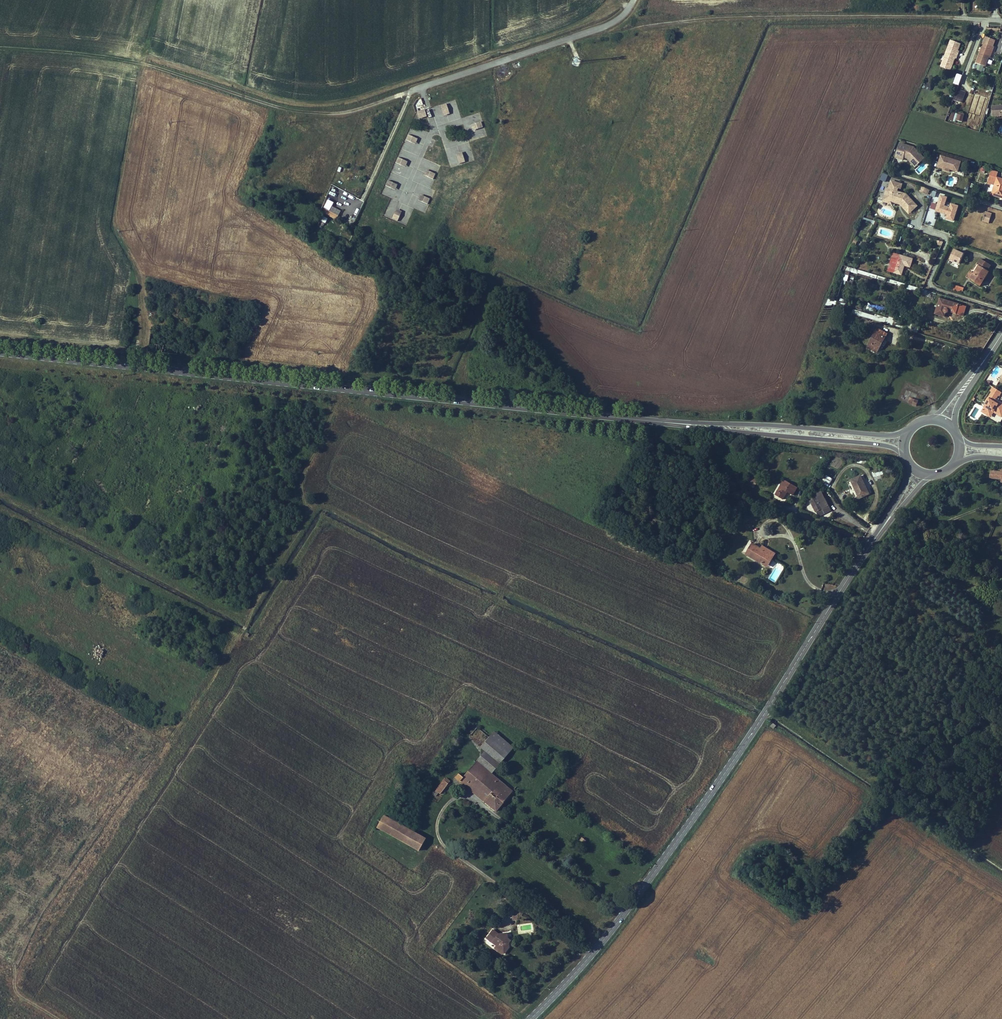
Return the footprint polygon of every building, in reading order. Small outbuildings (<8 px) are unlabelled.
[(959,46),(950,42),(947,49),(946,52),(946,53),(944,56),(940,68),(950,72),(951,67),(950,66),(951,64),(953,59),(955,60),(958,53),(957,52),(956,52),(957,49),(958,49),(959,46)] [(982,44),(975,64),(984,67),(987,58),(990,51),(991,52),(993,48),(982,44)] [(957,73),(953,84),(959,86),(962,75),(957,73)] [(962,103),(965,92),(956,90),(954,100),(962,103)] [(442,103),(436,105),(439,114),(445,113),(442,103)] [(992,105),(992,115),(997,115),(1001,115),(1001,105),(992,105)] [(421,108),(414,110),(417,119),(424,117),(421,108)] [(475,123),(465,125),(467,131),(476,128),(475,123)] [(407,129),(404,134),(413,138),(416,133),(407,129)] [(406,143),(404,150),(412,152),(414,145),(406,143)] [(925,159),(914,146),(898,143),(895,159),(903,160),(906,158),(915,168),(925,159)] [(396,152),(394,158),(403,162),(405,156),(396,152)] [(456,154),(450,156),(453,165),(458,163),(456,154)] [(961,161),(941,155),(937,167),(943,168),(944,166),(950,168),(950,169),(958,171),(961,161)] [(432,170),(423,166),(421,172),(429,176),(432,170)] [(880,180),(886,182),(888,175),(882,173),(880,180)] [(395,180),(386,176),(384,182),(392,185),(395,180)] [(990,176),(988,183),(995,185),(993,189),(995,190),(994,195),(1001,198),(1001,179),(990,176)] [(899,184),(891,182),(888,190),(886,189),(884,194),(888,195),(887,199),(891,200),(892,199),(900,202),(902,203),(901,204),(904,207),(903,208),(909,215),(918,208),(908,196),(896,192),(897,189),(899,184)] [(423,186),(420,193),(429,196),(432,189),(423,186)] [(426,196),(417,192),(414,198),(423,201),(426,196)] [(929,201),(923,223),(934,226),(937,213),(946,215),(945,220),(954,222),(958,205),(950,203),(949,207),(945,206),(948,196),(932,192),(930,201),(929,201)] [(887,199),(888,195),(884,194),(882,202),(890,204),(891,202),(901,205),(903,208),(904,207),(901,204),(902,203),(900,202),(892,199),(891,200),(887,199)] [(394,219),(398,210),(393,208),(388,217),(394,219)] [(989,222),(991,213),(986,211),(983,220),(989,222)] [(958,268),(964,253),(953,249),(947,263),(958,268)] [(912,259),(898,255),(893,273),(901,275),(904,268),(902,267),(903,265),(904,266),(910,267),(912,259)] [(980,259),(977,264),(979,266),(974,274),(970,280),(980,286),(989,272),(987,271),(991,265),(980,259)] [(966,306),(939,299),(935,314),(944,317),(945,313),(946,314),(947,313),(948,313),(949,312),(963,316),(966,306)] [(876,352),(887,334),(877,329),(867,347),(876,352)] [(987,402),(982,410),(989,415),(993,408),(1001,414),(1001,402),(999,400),(997,403),(995,401),(996,399),(999,394),(993,390),(986,401),(987,402)] [(1001,416),(1001,414),(993,408),(989,415),(991,416),(994,411),(1001,416)] [(999,469),(999,470),(997,470),(997,471),(987,470),(986,477),(996,478),(998,478),(998,480),(998,481),(1001,482),(1001,469),(999,469)] [(825,475),(822,480),(830,484),(833,479),(825,475)] [(850,479),(858,499),(870,495),(861,475),(850,479)] [(745,484),(753,488),(757,480),(749,476),(745,484)] [(783,500),(787,493),(793,496),(798,488),(783,479),(774,495),(783,500)] [(815,498),(809,501),(818,517),(831,511),(821,491),(814,495),(815,498)] [(749,542),(743,552),(745,553),(751,543),(749,542)] [(744,560),(760,570),(766,560),(759,555),(750,550),(744,560)] [(774,559),(761,551),(759,555),(766,560),(771,563),(774,559)] [(771,563),(766,560),(760,570),(765,573),(771,563)] [(476,740),(482,732),(476,728),(471,736),(476,740)] [(513,768),(489,750),(482,758),(505,777),(513,768)] [(505,777),(482,758),(476,766),(499,785),(505,777)] [(499,785),(476,766),(464,781),(458,776),(454,782),(495,815),(511,795),(499,785)] [(442,784),(434,795),(439,799),(447,787),(442,784)] [(425,842),(419,840),(381,820),(378,827),(375,831),(418,855),(425,842)] [(507,937),(493,927),(483,942),(503,955),(513,941),(507,937)]
